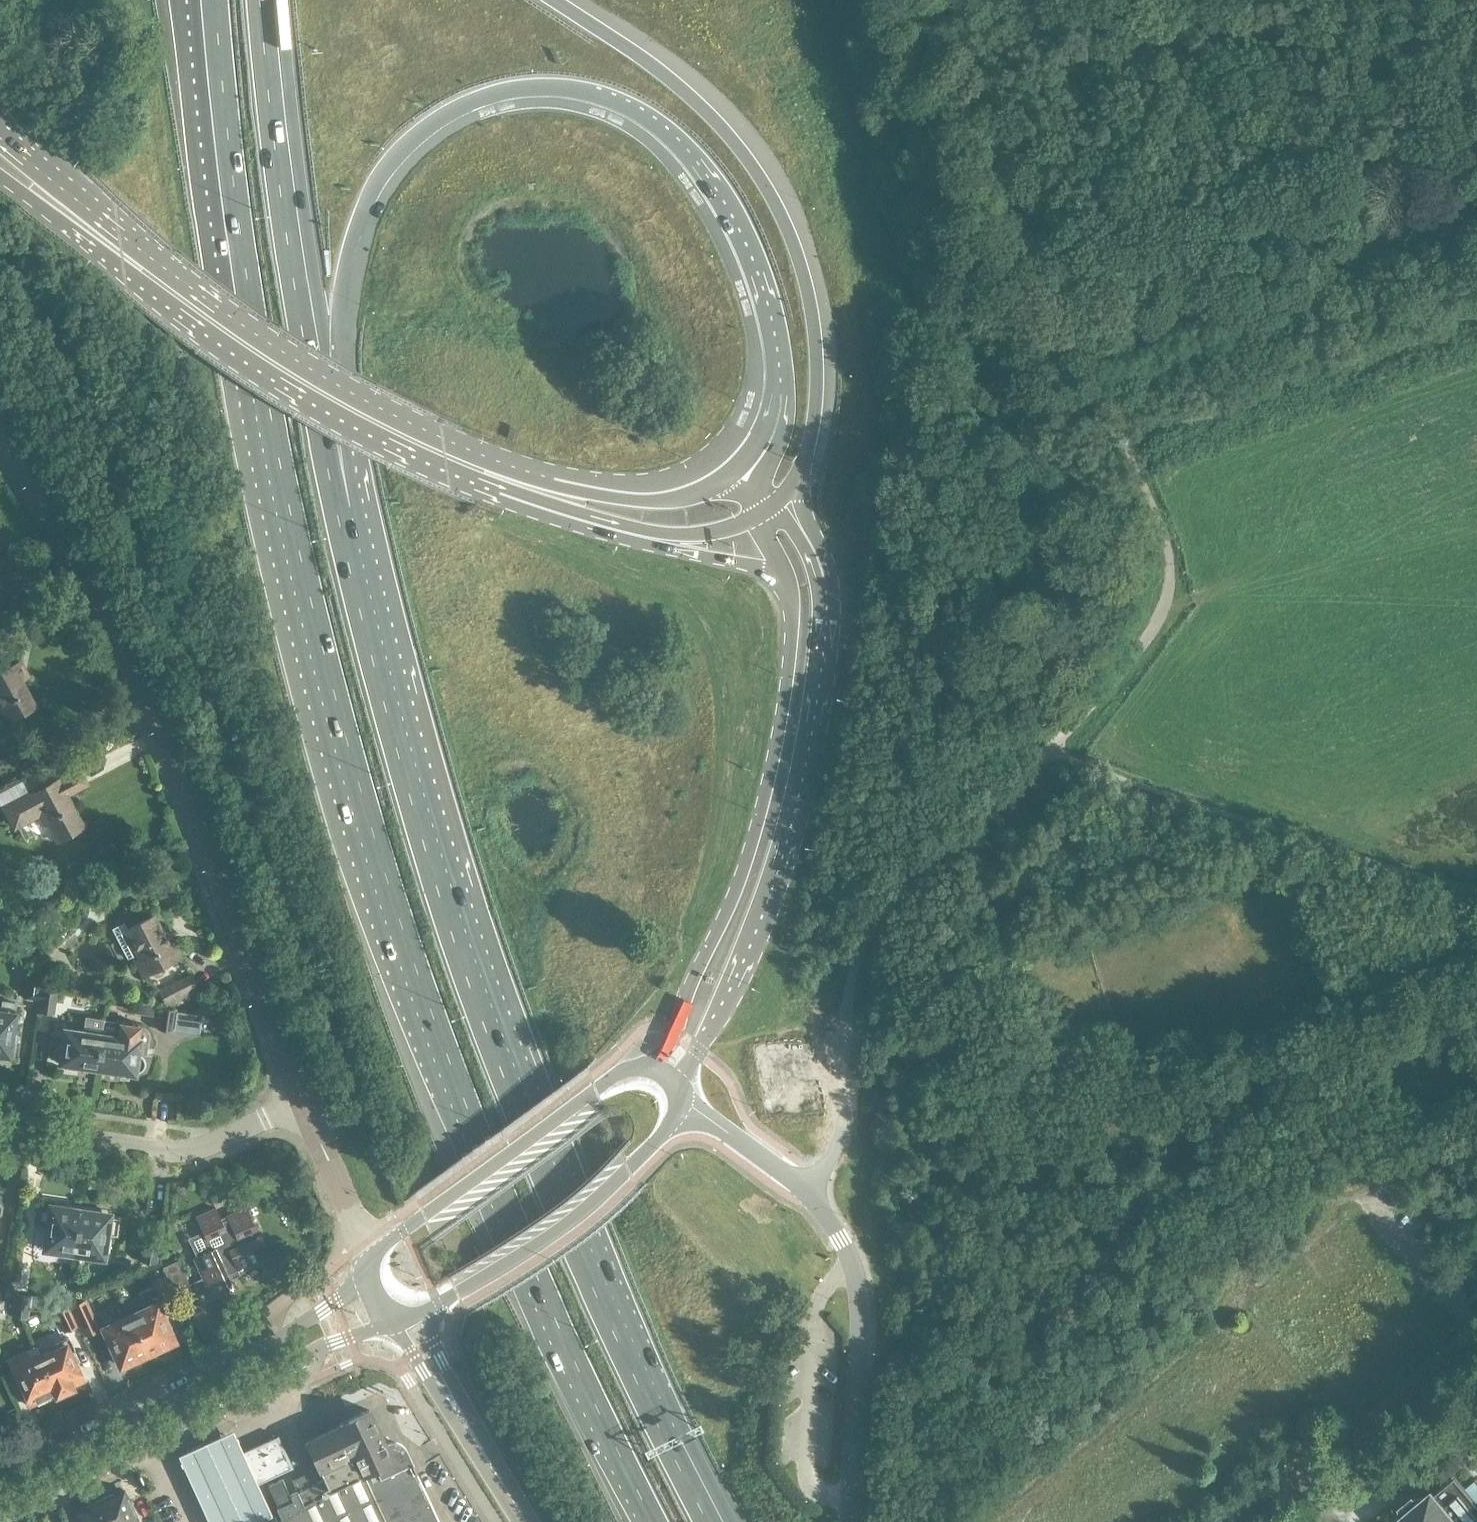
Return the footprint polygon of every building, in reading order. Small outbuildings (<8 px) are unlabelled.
[(3,703),(11,718),(34,706),(22,682),(31,678),(21,662),(15,665),(0,673),(0,705),(3,703)] [(50,826),(57,840),(84,826),(67,795),(87,784),(80,771),(60,781),(58,778),(35,790),(34,789),(29,792),(22,778),(0,790),(0,802),(14,828),(42,813),(50,826)] [(142,974),(181,954),(173,938),(169,941),(164,931),(162,932),(153,914),(127,927),(124,921),(112,926),(128,957),(134,954),(136,957),(134,958),(142,974)] [(158,989),(162,998),(164,1002),(168,1000),(170,1003),(176,1000),(178,1004),(196,994),(193,989),(197,987),(189,973),(158,989)] [(43,976),(26,974),(23,993),(40,996),(41,986),(43,976)] [(54,1010),(57,989),(41,986),(40,996),(38,1007),(54,1010)] [(12,1054),(14,1040),(12,1039),(13,1032),(11,1031),(16,1000),(2,998),(1,1004),(0,1004),(0,1053),(12,1054)] [(174,1031),(177,1009),(162,1006),(158,1028),(174,1031)] [(177,1009),(174,1031),(187,1033),(191,1011),(177,1009)] [(97,1066),(104,1018),(86,1015),(84,1031),(65,1028),(63,1042),(60,1041),(56,1043),(53,1048),(53,1052),(55,1056),(58,1058),(61,1058),(60,1061),(97,1066)] [(104,1018),(97,1066),(135,1072),(135,1069),(137,1070),(140,1069),(142,1067),(144,1064),(145,1062),(145,1059),(143,1055),(140,1053),(138,1053),(140,1039),(138,1039),(140,1022),(121,1019),(121,1020),(104,1018)] [(74,1252),(80,1209),(50,1205),(50,1207),(40,1206),(38,1223),(47,1224),(44,1248),(74,1252)] [(228,1242),(210,1249),(193,1257),(213,1299),(235,1289),(228,1274),(238,1270),(239,1272),(271,1257),(261,1234),(254,1237),(251,1232),(257,1229),(246,1207),(227,1215),(228,1219),(221,1222),(214,1208),(196,1216),(207,1240),(223,1232),(228,1242)] [(109,1213),(80,1209),(74,1252),(103,1257),(106,1233),(117,1234),(120,1217),(109,1215),(109,1213)] [(145,1239),(141,1261),(156,1264),(159,1241),(145,1239)] [(163,1267),(176,1296),(192,1289),(179,1260),(163,1267)] [(164,1275),(153,1281),(162,1301),(174,1296),(164,1275)] [(63,1291),(40,1302),(52,1327),(61,1323),(65,1331),(79,1325),(73,1312),(63,1291)] [(6,1300),(4,1318),(5,1312),(12,1313),(12,1314),(29,1317),(31,1295),(15,1293),(14,1294),(8,1293),(7,1300),(6,1300)] [(130,1314),(148,1352),(175,1340),(155,1297),(142,1303),(144,1307),(130,1314)] [(99,1330),(88,1305),(73,1312),(79,1325),(81,1325),(86,1336),(99,1330)] [(148,1352),(130,1314),(116,1320),(114,1316),(102,1322),(122,1364),(148,1352)] [(40,1355),(56,1392),(58,1394),(73,1387),(72,1385),(84,1380),(65,1339),(53,1344),(54,1349),(40,1355)] [(56,1392),(40,1355),(36,1346),(24,1352),(10,1358),(14,1367),(11,1369),(16,1381),(20,1379),(31,1404),(56,1392)] [(278,1505),(276,1506),(284,1521),(439,1521),(407,1455),(405,1449),(402,1446),(398,1444),(394,1442),(390,1442),(384,1444),(368,1409),(338,1424),(338,1426),(306,1441),(323,1478),(316,1481),(310,1470),(291,1479),(297,1490),(289,1494),(291,1499),(278,1505)] [(175,1449),(209,1521),(243,1521),(271,1510),(230,1425),(175,1449)] [(288,1463),(273,1432),(252,1442),(252,1441),(249,1442),(250,1443),(241,1447),(239,1453),(251,1480),(265,1474),(265,1475),(268,1474),(267,1473),(288,1463)] [(1463,1488),(1454,1476),(1432,1494),(1430,1492),(1425,1496),(1424,1495),(1412,1497),(1411,1496),(1398,1507),(1399,1509),(1394,1520),(1395,1521),(1476,1521),(1476,1482),(1474,1479),(1463,1488)] [(289,1494),(282,1479),(269,1485),(278,1505),(291,1499),(289,1494)] [(124,1489),(101,1500),(111,1521),(139,1521),(124,1489)] [(101,1500),(77,1511),(83,1521),(111,1521),(101,1500)]
